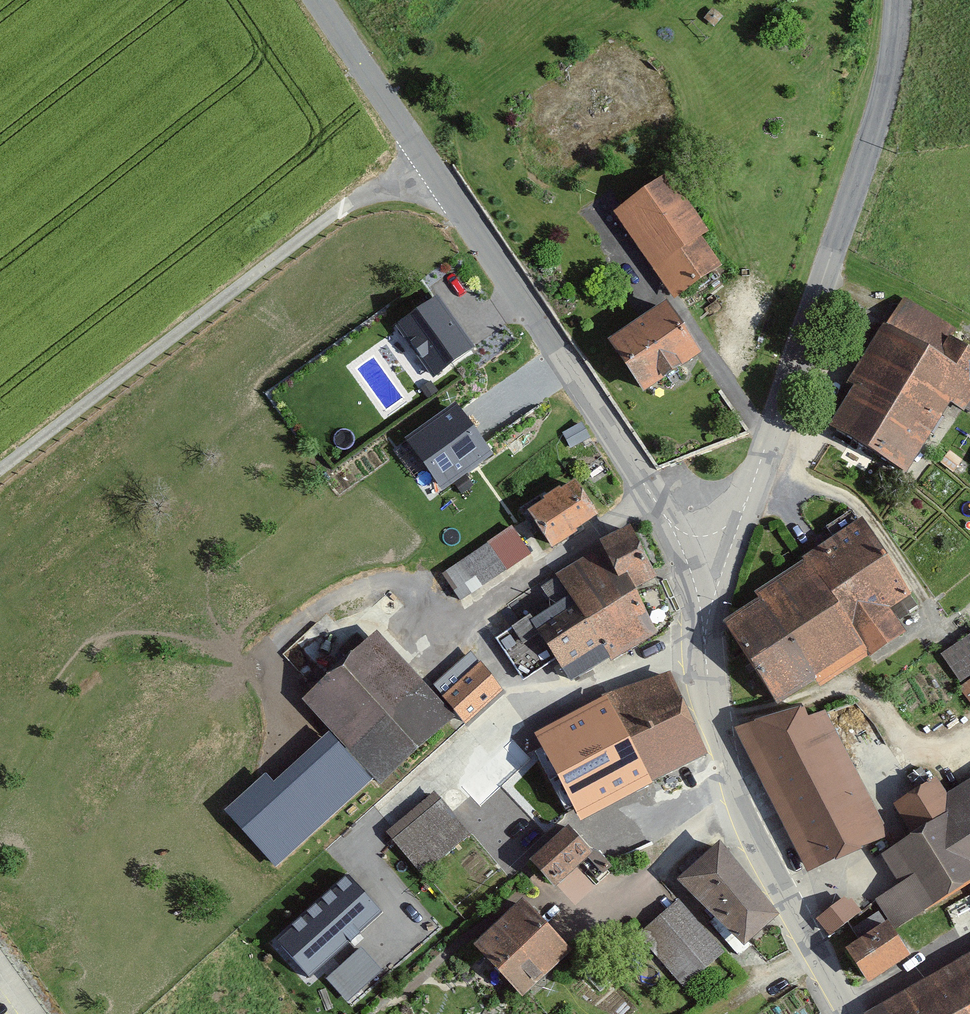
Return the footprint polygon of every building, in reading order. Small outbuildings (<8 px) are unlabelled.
[(668,176),(615,212),(678,303),(731,267),(668,176)] [(477,353),(437,296),(396,324),(437,382),(477,353)] [(706,352),(670,298),(610,338),(645,392),(706,352)] [(901,304),(872,341),(851,375),(855,379),(936,425),(951,401),(969,413),(969,343),(901,304)] [(936,425),(855,379),(832,424),(913,465),(936,425)] [(494,456),(454,403),(394,450),(416,481),(430,474),(443,492),(494,456)] [(552,548),(603,515),(576,473),(525,505),(552,548)] [(896,555),(861,514),(801,556),(840,597),(896,555)] [(461,599),(531,553),(512,524),(441,569),(461,599)] [(632,525),(596,547),(624,594),(638,586),(661,572),(632,525)] [(624,594),(596,547),(558,570),(571,593),(609,656),(611,660),(658,631),(638,586),(624,594)] [(840,597),(872,654),(907,631),(890,607),(915,593),(896,555),(840,597)] [(840,597),(801,556),(758,585),(765,597),(727,624),(775,702),(814,679),(821,691),(872,654),(840,597)] [(557,575),(542,582),(551,601),(566,594),(557,575)] [(609,656),(571,593),(534,616),(530,611),(493,635),(522,680),(555,658),(570,682),(609,656)] [(379,629),(301,696),(331,730),(376,782),(379,786),(457,719),(379,629)] [(941,651),(960,680),(969,673),(969,631),(941,651)] [(472,647),(431,683),(463,720),(505,685),(472,647)] [(609,695),(653,779),(709,754),(672,667),(609,695)] [(960,686),(969,702),(969,679),(960,686)] [(735,726),(810,870),(889,829),(814,686),(735,726)] [(607,692),(535,734),(581,820),(653,779),(609,695),(607,692)] [(376,782),(331,730),(275,783),(263,776),(224,811),(272,869),(376,782)] [(912,918),(969,885),(969,779),(950,791),(940,774),(891,801),(910,834),(888,850),(889,872),(882,891),(903,897),(912,918)] [(420,876),(471,832),(433,790),(383,834),(420,876)] [(597,850),(570,821),(531,858),(558,887),(597,850)] [(781,912),(722,840),(677,877),(747,944),(781,912)] [(347,875),(276,940),(309,976),(380,911),(347,875)] [(829,937),(862,913),(848,892),(814,916),(829,937)] [(473,942),(522,997),(574,950),(525,896),(473,942)] [(638,937),(683,989),(725,953),(679,900),(638,937)] [(868,984),(916,955),(893,919),(846,948),(868,984)] [(328,975),(350,998),(384,966),(363,943),(328,975)] [(936,974),(959,1013),(969,1013),(969,954),(936,974)] [(866,1013),(959,1013),(936,974),(866,1013)]
